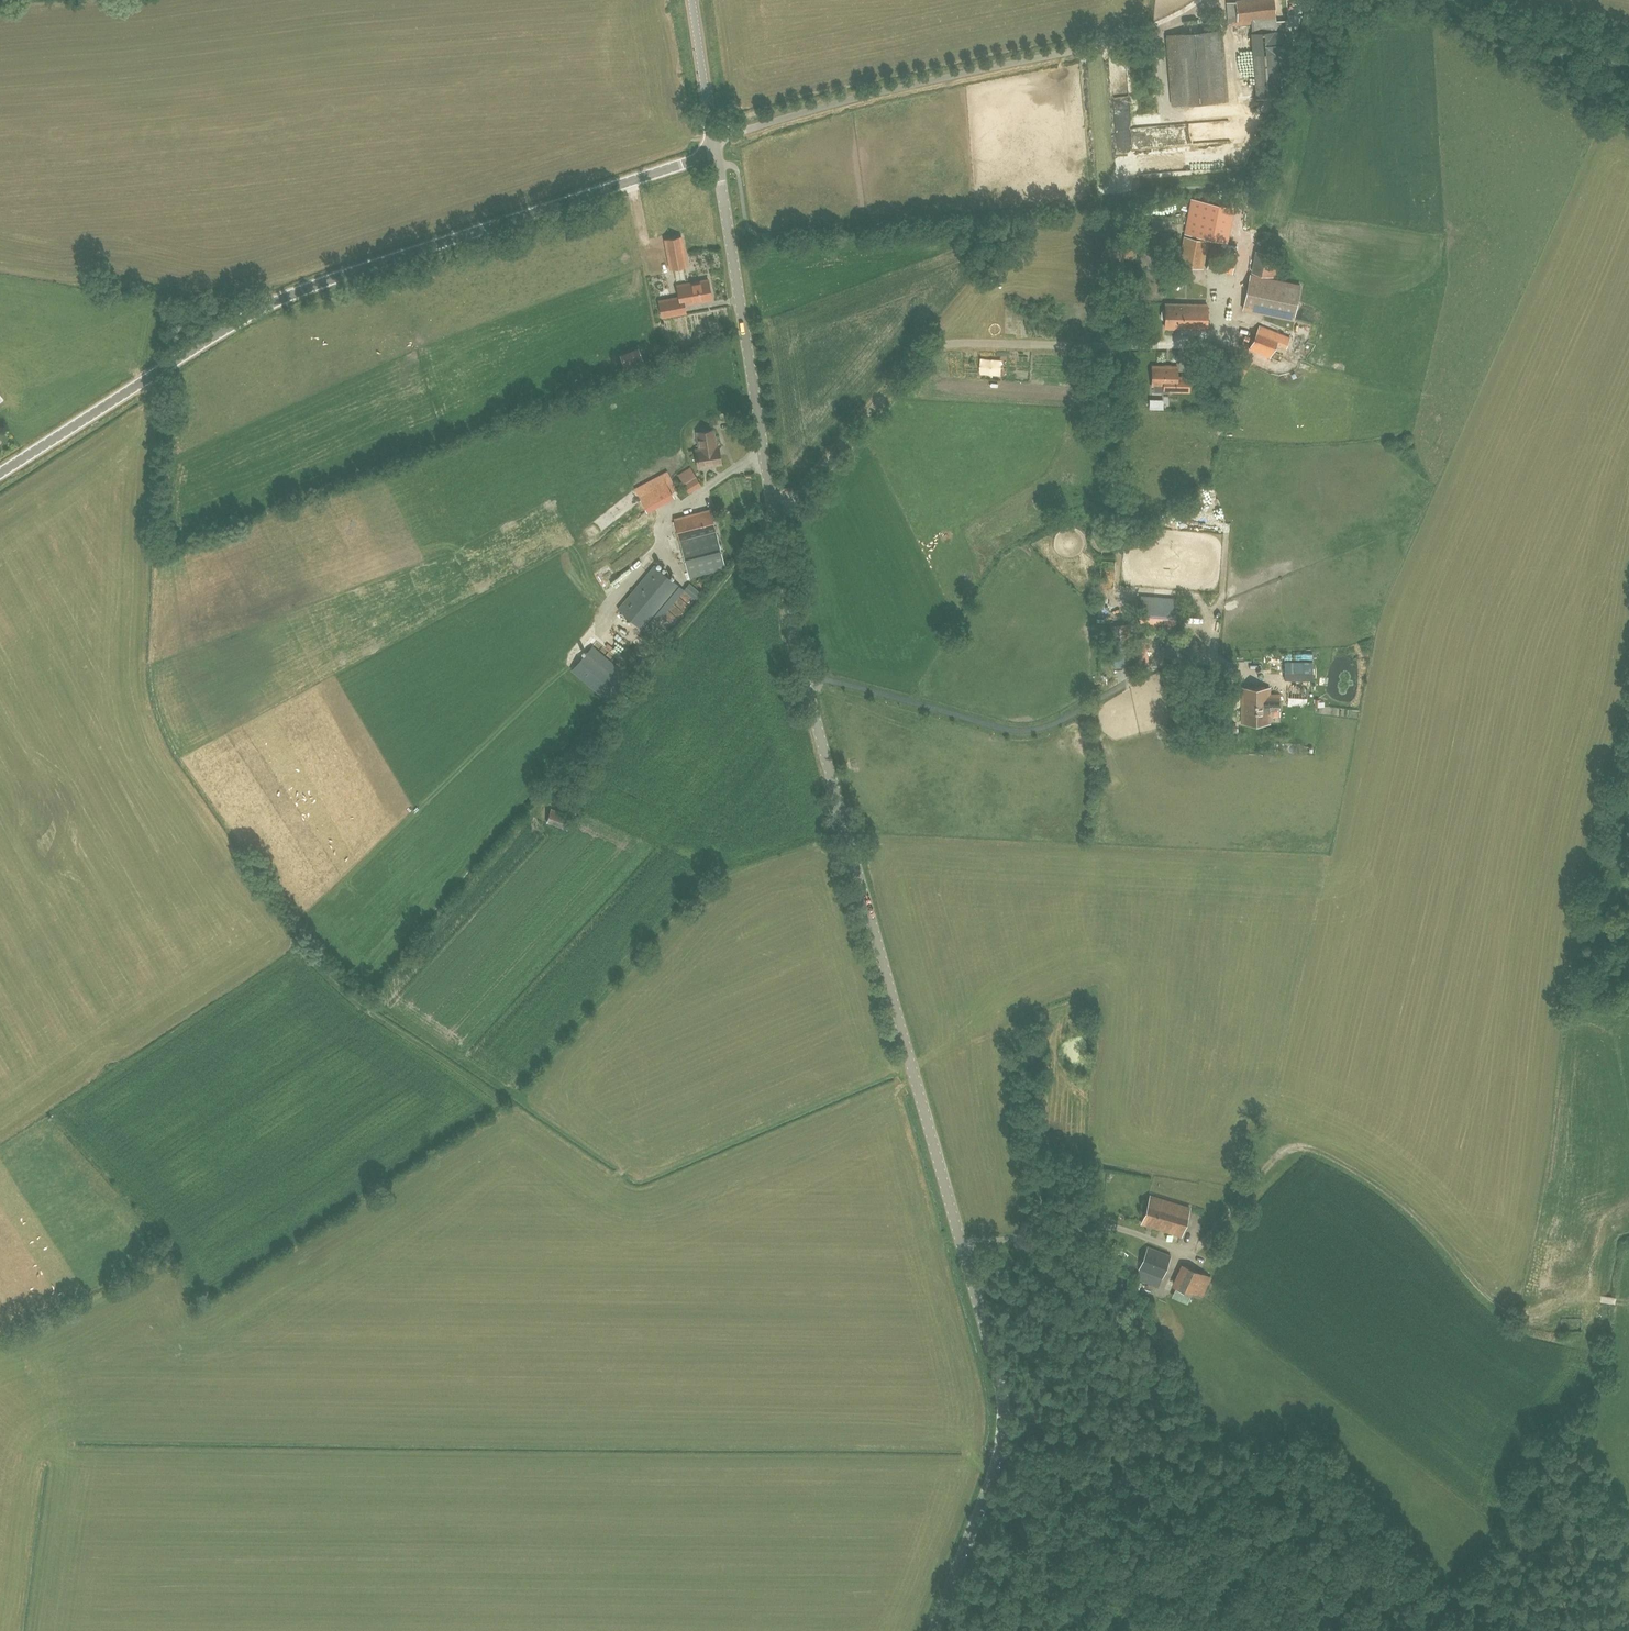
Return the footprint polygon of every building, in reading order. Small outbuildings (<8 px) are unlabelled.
[(1237,20),(1236,2),(1226,2),(1228,26),(1238,25),(1238,35),(1286,30),(1285,20),(1276,21),(1275,16),(1237,20)] [(1227,101),(1222,30),(1166,35),(1172,105),(1227,101)] [(1251,34),(1257,98),(1280,96),(1276,55),(1285,54),(1283,31),(1251,34)] [(1131,127),(1132,148),(1139,148),(1138,138),(1145,138),(1145,127),(1131,127)] [(1192,198),(1185,233),(1225,240),(1231,206),(1192,198)] [(670,268),(686,265),(681,235),(665,238),(670,268)] [(1207,240),(1185,236),(1180,263),(1202,267),(1207,240)] [(1207,268),(1232,273),(1235,258),(1210,253),(1207,268)] [(1251,274),(1243,309),(1293,320),(1300,285),(1251,274)] [(686,312),(685,303),(712,298),(708,278),(676,284),(679,297),(659,300),(662,316),(686,312)] [(1165,303),(1165,309),(1163,309),(1161,311),(1161,317),(1163,319),(1165,319),(1165,327),(1206,328),(1207,304),(1165,303)] [(1290,337),(1280,333),(1260,325),(1250,349),(1271,357),(1276,344),(1286,348),(1290,337)] [(626,370),(646,365),(642,347),(622,352),(626,370)] [(1244,374),(1249,362),(1232,356),(1227,368),(1244,374)] [(1177,366),(1152,365),(1152,385),(1164,385),(1164,391),(1189,391),(1189,377),(1176,377),(1177,366)] [(1150,408),(1164,408),(1164,398),(1151,398),(1150,408)] [(721,463),(718,445),(716,445),(713,429),(697,431),(699,448),(695,448),(698,466),(721,463)] [(678,475),(684,485),(696,477),(690,467),(678,475)] [(668,471),(636,486),(647,510),(679,496),(668,471)] [(679,539),(716,531),(710,509),(674,518),(679,539)] [(679,539),(689,578),(726,568),(716,531),(679,539)] [(600,573),(607,580),(621,567),(614,560),(600,573)] [(643,629),(679,586),(655,565),(618,608),(643,629)] [(689,583),(684,589),(684,590),(696,600),(701,593),(689,583)] [(1138,626),(1175,629),(1176,600),(1169,599),(1169,598),(1152,596),(1152,597),(1141,596),(1138,626)] [(1110,625),(1112,640),(1125,639),(1132,638),(1130,623),(1127,623),(1118,624),(1110,625)] [(587,651),(572,669),(609,701),(612,697),(624,683),(624,682),(587,651)] [(1284,661),(1284,680),(1313,680),(1313,661),(1284,661)] [(1269,688),(1242,688),(1242,722),(1269,722),(1269,688)] [(551,807),(551,808),(546,822),(567,830),(573,815),(551,807)] [(1142,1223),(1182,1234),(1190,1206),(1150,1195),(1142,1223)] [(1139,1269),(1136,1278),(1158,1286),(1162,1277),(1170,1255),(1148,1246),(1139,1268),(1139,1269)] [(1116,1256),(1122,1261),(1128,1254),(1121,1249),(1116,1256)] [(1189,1303),(1192,1294),(1204,1298),(1213,1274),(1182,1263),(1174,1285),(1176,1286),(1172,1297),(1189,1303)]
